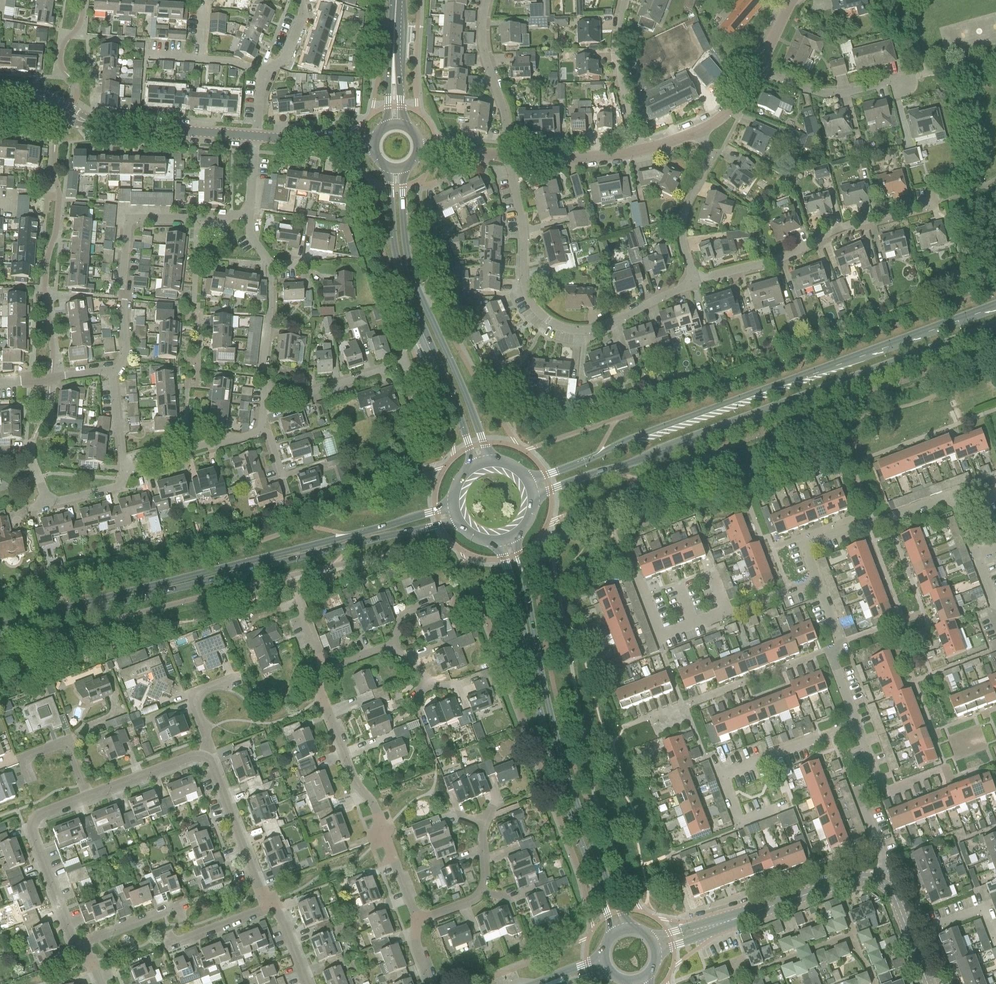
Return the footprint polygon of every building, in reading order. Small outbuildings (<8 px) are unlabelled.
[(53,2),(42,0),(37,0),(35,12),(51,14),(53,2)] [(107,0),(94,0),(93,12),(106,13),(107,0)] [(115,0),(107,0),(106,13),(113,13),(113,18),(118,18),(120,1),(115,1),(115,0)] [(145,0),(137,0),(137,2),(132,2),(131,19),(136,19),(136,16),(144,16),(145,0)] [(153,0),(145,0),(144,16),(151,16),(151,20),(156,20),(157,4),(153,4),(153,0)] [(264,4),(257,1),(256,0),(254,5),(258,7),(253,18),(254,18),(268,25),(273,13),(262,8),(264,4)] [(550,16),(549,0),(543,0),(543,6),(543,10),(543,19),(554,18),(555,18),(555,16),(550,16)] [(639,26),(653,32),(656,24),(659,25),(669,0),(644,0),(642,3),(645,4),(640,18),(642,18),(639,26)] [(768,0),(737,0),(728,9),(733,13),(719,28),(733,40),(768,0)] [(867,5),(866,0),(831,0),(834,12),(844,9),(845,12),(857,9),(859,17),(869,14),(866,5),(867,5)] [(131,19),(132,2),(120,1),(118,18),(131,19)] [(169,21),(170,5),(157,4),(156,20),(169,21)] [(182,10),(183,6),(170,5),(169,21),(169,25),(174,25),(175,21),(187,22),(187,10),(182,10)] [(321,5),(318,13),(322,14),(321,17),(336,22),(337,19),(337,18),(335,17),(337,10),(333,9),(321,5)] [(448,6),(446,6),(445,16),(462,18),(463,13),(464,14),(464,7),(467,7),(448,6)] [(530,6),(530,11),(530,19),(534,19),(543,19),(543,6),(537,6),(530,6)] [(31,11),(30,17),(34,17),(38,18),(37,25),(53,27),(54,19),(50,19),(51,14),(35,12),(31,11)] [(363,27),(364,13),(359,12),(358,21),(354,20),(354,26),(363,27)] [(462,22),(462,18),(445,16),(444,27),(463,29),(463,22),(462,22)] [(333,32),(336,22),(321,17),(317,27),(333,32)] [(268,25),(254,18),(253,18),(249,25),(247,24),(245,28),(246,29),(260,35),(262,31),(265,32),(268,25)] [(548,24),(554,23),(554,18),(543,19),(536,19),(530,19),(528,19),(529,27),(538,27),(538,29),(548,29),(548,24)] [(555,29),(568,28),(568,18),(555,18),(554,18),(554,23),(555,29)] [(224,36),(225,23),(210,22),(209,35),(224,36)] [(578,44),(600,44),(599,23),(577,24),(578,44)] [(521,36),(527,36),(526,26),(502,27),(502,46),(521,46),(521,36)] [(330,41),(333,32),(317,27),(315,34),(312,33),(309,41),(324,46),(326,39),(330,41)] [(462,35),(463,29),(444,27),(443,38),(444,38),(461,39),(461,35),(462,35)] [(260,35),(246,29),(245,28),(240,40),(241,40),(255,47),(260,35)] [(898,30),(891,32),(892,36),(894,42),(900,41),(898,30)] [(42,34),(37,34),(37,40),(46,41),(47,31),(42,31),(42,34)] [(155,31),(155,39),(167,40),(168,32),(155,31)] [(820,52),(824,42),(798,31),(786,60),(803,68),(812,49),(820,52)] [(185,41),(186,33),(168,32),(167,40),(185,41)] [(461,39),(444,38),(443,38),(442,49),(443,49),(464,50),(461,50),(462,44),(461,43),(461,39)] [(255,47),(241,40),(240,40),(237,46),(240,47),(237,53),(236,52),(234,57),(241,60),(243,55),(254,60),(257,52),(254,51),(255,47)] [(322,53),(324,46),(309,41),(307,48),(310,50),(309,54),(325,59),(326,54),(322,53)] [(858,71),(895,62),(891,42),(853,52),(858,71)] [(3,45),(0,45),(0,69),(9,69),(11,53),(3,52),(3,45)] [(24,47),(11,46),(11,53),(9,69),(17,70),(17,73),(22,74),(24,47)] [(43,48),(33,47),(24,47),(22,74),(27,74),(27,70),(35,71),(36,63),(41,63),(43,48)] [(117,48),(102,47),(101,47),(100,59),(116,60),(116,58),(117,48)] [(464,50),(443,49),(442,49),(445,49),(444,60),(445,60),(462,61),(462,57),(463,57),(464,50)] [(323,64),(325,59),(309,54),(308,58),(304,57),(302,65),(317,70),(319,63),(323,64)] [(598,62),(594,63),(594,56),(576,57),(576,70),(578,70),(578,78),(601,77),(601,70),(598,70),(598,62)] [(530,73),(536,72),(535,58),(514,59),(515,65),(511,65),(512,80),(531,79),(530,73)] [(116,68),(116,60),(100,59),(99,67),(103,68),(103,72),(119,73),(119,68),(116,68)] [(462,61),(445,60),(444,60),(443,71),(444,71),(468,72),(468,67),(462,67),(463,65),(462,65),(462,61)] [(846,74),(844,65),(843,60),(830,63),(834,77),(846,74)] [(468,72),(444,71),(443,71),(449,72),(449,82),(466,83),(466,79),(467,79),(468,72)] [(668,113),(698,98),(686,71),(672,78),(673,80),(638,97),(650,121),(662,115),(663,118),(669,115),(668,113)] [(119,79),(119,73),(103,72),(102,77),(99,76),(98,85),(102,85),(115,86),(115,78),(119,79)] [(643,73),(629,77),(632,88),(646,84),(645,79),(643,73)] [(466,87),(466,83),(449,82),(448,93),(466,94),(467,87),(466,87)] [(118,86),(115,86),(102,85),(101,98),(117,99),(118,86)] [(131,95),(131,100),(140,100),(140,95),(141,88),(132,87),(131,95)] [(161,90),(158,89),(148,89),(147,105),(160,106),(161,90)] [(172,107),(174,91),(161,90),(160,106),(172,107)] [(185,107),(186,91),(182,90),(181,94),(174,94),(174,91),(172,107),(172,110),(181,111),(181,107),(185,107)] [(763,95),(758,107),(774,114),(773,117),(779,119),(783,110),(784,111),(785,113),(786,114),(788,115),(790,114),(792,113),(792,110),(792,108),(794,102),(787,99),(767,90),(765,96),(763,95)] [(191,95),(192,91),(186,91),(185,107),(190,108),(190,111),(198,112),(199,96),(191,95)] [(278,115),(291,114),(289,98),(288,91),(275,92),(276,97),(271,97),(272,105),(277,105),(278,115)] [(211,109),(212,93),(206,92),(206,96),(199,96),(198,112),(206,112),(206,109),(211,109)] [(223,110),(224,94),(212,93),(211,109),(223,110)] [(314,95),(316,111),(328,109),(329,113),(326,93),(314,95)] [(329,113),(342,111),(340,95),(327,97),(327,93),(326,93),(329,113)] [(229,98),(230,94),(224,94),(223,110),(227,110),(227,114),(236,114),(236,103),(241,103),(242,95),(237,95),(237,98),(229,98)] [(340,95),(342,111),(354,110),(352,94),(340,95)] [(312,111),(316,111),(314,95),(309,95),(309,99),(302,100),(304,116),(312,115),(312,111)] [(464,105),(465,97),(446,95),(445,105),(456,106),(457,104),(464,105)] [(289,98),(291,114),(296,113),(296,117),(304,116),(302,100),(295,101),(294,97),(289,98)] [(116,111),(117,99),(101,98),(100,110),(116,111)] [(592,122),(591,108),(591,102),(578,103),(578,116),(572,116),(572,133),(586,132),(586,122),(592,122)] [(604,108),(591,108),(591,102),(591,108),(592,122),(598,122),(598,132),(612,131),(612,116),(605,116),(604,108)] [(892,126),(888,112),(886,102),(875,105),(874,103),(862,106),(867,125),(875,123),(877,130),(892,126)] [(490,106),(480,105),(472,105),(471,112),(464,111),(464,118),(470,119),(488,120),(490,106)] [(553,114),(540,114),(540,134),(554,133),(554,128),(560,128),(560,118),(559,109),(553,109),(553,114)] [(526,110),(519,111),(520,129),(526,128),(526,134),(540,134),(540,114),(526,115),(526,110)] [(852,133),(849,119),(846,110),(837,112),(838,116),(822,120),(827,139),(852,133)] [(946,140),(944,132),(938,110),(919,115),(918,110),(908,113),(910,121),(907,121),(912,140),(935,135),(937,143),(946,140)] [(821,140),(818,127),(815,117),(803,121),(808,136),(821,140)] [(487,134),(488,120),(470,119),(469,126),(464,125),(463,138),(474,139),(475,133),(487,134)] [(760,125),(759,127),(753,125),(751,130),(748,129),(742,143),(748,146),(747,148),(763,155),(769,139),(773,141),(777,133),(760,125)] [(803,149),(808,137),(793,131),(788,143),(803,149)] [(812,152),(816,141),(809,138),(805,149),(812,152)] [(5,143),(5,141),(4,161),(14,162),(14,166),(15,166),(16,144),(5,143)] [(857,157),(865,155),(862,141),(854,143),(857,157)] [(17,149),(17,144),(16,144),(15,166),(25,167),(25,168),(26,168),(27,150),(17,149)] [(38,168),(39,148),(32,148),(32,150),(27,150),(26,168),(38,168)] [(906,167),(921,163),(917,149),(902,153),(906,167)] [(213,160),(214,153),(202,152),(201,163),(199,163),(199,171),(222,172),(222,171),(217,171),(217,160),(213,160)] [(84,176),(85,153),(73,153),(73,162),(69,162),(69,161),(65,199),(76,200),(78,176),(84,176)] [(85,158),(85,153),(84,176),(96,176),(96,158),(85,158)] [(181,162),(181,155),(173,155),(173,161),(173,171),(183,171),(184,162),(181,162)] [(118,183),(119,157),(112,156),(112,159),(107,159),(107,177),(107,183),(118,183)] [(857,172),(868,170),(864,156),(854,159),(857,172)] [(119,159),(119,157),(118,183),(119,183),(119,177),(130,177),(130,159),(119,159)] [(165,161),(165,158),(158,157),(158,160),(153,160),(153,177),(173,178),(173,171),(173,161),(165,161)] [(732,166),(723,180),(731,186),(738,190),(742,183),(748,188),(755,178),(749,174),(754,166),(750,163),(742,157),(735,168),(732,166)] [(107,177),(107,159),(96,158),(96,176),(107,177)] [(141,177),(142,159),(130,159),(130,177),(134,177),(134,183),(141,183),(141,177)] [(153,177),(153,160),(142,159),(141,177),(153,177)] [(816,181),(831,177),(828,166),(813,170),(816,181)] [(676,184),(681,174),(666,167),(663,173),(655,169),(638,172),(641,188),(655,185),(657,186),(656,188),(672,197),(678,185),(676,184)] [(183,172),(183,171),(173,171),(173,178),(173,179),(180,179),(180,172),(183,172)] [(204,183),(222,183),(222,172),(199,171),(199,172),(204,172),(204,183)] [(296,192),(298,172),(292,171),(292,174),(287,173),(286,177),(282,176),(282,177),(277,177),(277,176),(276,182),(275,188),(274,194),(273,200),(272,206),(271,212),(276,212),(277,203),(286,204),(288,191),(296,192)] [(907,195),(905,185),(901,171),(892,173),(893,176),(887,178),(886,175),(877,177),(882,198),(895,194),(896,198),(907,195)] [(299,175),(299,172),(298,172),(296,192),(295,196),(306,198),(307,194),(309,176),(299,175)] [(321,178),(322,175),(310,173),(310,176),(309,176),(307,194),(306,198),(310,199),(310,194),(318,196),(321,178)] [(321,178),(318,196),(329,197),(332,180),(332,176),(322,175),(321,178)] [(578,175),(570,178),(577,199),(584,197),(578,175)] [(598,184),(590,185),(592,195),(594,206),(601,204),(601,201),(615,199),(615,201),(621,200),(631,198),(627,178),(620,180),(619,176),(597,180),(598,184)] [(6,187),(6,189),(13,190),(14,178),(7,177),(6,179),(6,187)] [(329,197),(328,203),(332,204),(332,198),(341,199),(340,205),(346,206),(348,192),(342,191),(344,183),(344,179),(337,178),(337,180),(332,180),(329,197)] [(490,187),(485,189),(480,178),(468,183),(470,187),(476,201),(477,201),(480,207),(486,205),(483,198),(481,199),(480,196),(487,193),(488,196),(493,194),(490,187)] [(562,194),(561,191),(558,181),(544,185),(545,191),(535,194),(537,202),(536,202),(538,209),(558,204),(556,196),(562,194)] [(198,194),(204,194),(221,194),(222,183),(204,183),(198,183),(198,194)] [(870,205),(867,195),(864,184),(850,187),(849,184),(840,186),(845,208),(859,204),(860,207),(870,205)] [(465,207),(476,201),(470,187),(458,192),(465,207)] [(453,190),(445,194),(452,209),(454,212),(461,209),(461,210),(466,208),(465,207),(458,192),(454,194),(453,190)] [(184,202),(184,194),(180,194),(175,193),(175,202),(184,202)] [(221,195),(221,194),(204,194),(203,210),(217,210),(217,206),(224,206),(224,195),(221,195)] [(441,214),(452,209),(445,194),(434,199),(439,210),(434,212),(437,219),(442,217),(441,214)] [(728,198),(719,196),(709,194),(705,210),(702,209),(700,220),(720,225),(723,215),(731,217),(735,203),(727,201),(728,198)] [(833,209),(830,199),(829,194),(803,200),(807,215),(819,212),(821,219),(832,216),(830,209),(833,209)] [(85,210),(86,204),(74,204),(74,209),(70,209),(69,221),(91,222),(87,221),(88,210),(85,210)] [(557,204),(558,204),(538,209),(541,223),(567,217),(565,210),(559,212),(557,204)] [(583,212),(568,216),(570,223),(585,219),(583,212)] [(800,229),(797,220),(794,212),(779,217),(781,221),(771,225),(777,242),(788,238),(787,234),(800,229)] [(28,221),(28,215),(16,214),(16,221),(14,220),(13,225),(18,226),(18,232),(36,234),(37,222),(28,221)] [(325,223),(327,215),(318,214),(318,219),(325,220),(325,223)] [(640,214),(632,215),(633,224),(635,224),(641,223),(640,217),(640,214)] [(334,221),(335,216),(327,215),(325,223),(335,225),(336,221),(334,221)] [(474,226),(479,224),(475,216),(470,218),(474,226)] [(642,228),(649,227),(647,216),(640,217),(641,223),(642,228)] [(481,226),(481,240),(485,241),(502,242),(502,229),(500,229),(501,217),(493,220),(481,226)] [(468,225),(461,228),(463,231),(474,226),(470,218),(466,220),(468,225)] [(585,219),(570,223),(572,231),(587,227),(585,219)] [(90,234),(91,222),(69,221),(73,221),(72,232),(90,234)] [(921,250),(947,244),(941,222),(932,225),(933,226),(916,231),(921,250)] [(339,225),(338,231),(342,232),(347,245),(353,243),(348,226),(347,226),(346,226),(340,225),(339,225)] [(293,228),(288,227),(278,226),(275,241),(289,243),(288,247),(298,249),(300,233),(293,232),(293,228)] [(105,228),(105,235),(115,236),(115,229),(114,228),(105,228)] [(639,249),(647,246),(641,228),(633,231),(639,249)] [(546,252),(570,246),(566,231),(542,237),(546,252)] [(633,231),(622,234),(632,265),(643,262),(639,249),(633,231)] [(749,246),(757,246),(756,231),(726,234),(726,240),(720,242),(719,241),(710,244),(709,242),(700,245),(705,263),(732,255),(732,254),(737,252),(733,241),(749,239),(749,246)] [(35,245),(36,234),(18,232),(17,244),(35,245)] [(89,245),(90,234),(72,232),(71,244),(89,245)] [(903,232),(880,238),(883,247),(885,256),(900,251),(902,258),(909,256),(907,249),(905,242),(903,232)] [(332,254),(335,235),(327,234),(327,238),(312,235),(309,251),(332,254)] [(185,237),(183,236),(167,235),(165,246),(186,249),(186,242),(184,242),(185,237)] [(502,242),(485,241),(481,240),(479,240),(479,247),(485,247),(485,253),(501,254),(502,242)] [(461,255),(460,243),(449,244),(454,256),(461,255)] [(34,256),(35,245),(17,244),(12,244),(11,255),(34,256)] [(88,256),(89,245),(71,244),(70,255),(88,256)] [(870,268),(864,254),(860,244),(847,250),(854,266),(860,264),(862,271),(870,268)] [(664,264),(670,262),(665,245),(655,248),(658,256),(648,259),(654,278),(660,276),(660,273),(666,271),(664,264)] [(184,260),(186,249),(165,246),(164,258),(184,260)] [(576,269),(571,247),(570,246),(546,252),(544,253),(545,255),(547,255),(551,269),(555,268),(556,274),(576,269)] [(848,268),(854,266),(847,250),(834,255),(844,278),(851,275),(848,268)] [(501,262),(501,254),(485,253),(485,261),(481,261),(481,266),(501,267),(501,266),(497,266),(497,262),(501,262)] [(33,268),(34,256),(11,255),(10,266),(7,265),(7,266),(33,268)] [(87,268),(88,256),(70,255),(69,266),(87,268)] [(150,256),(140,255),(138,267),(149,268),(150,256)] [(600,255),(593,257),(595,263),(602,261),(600,255)] [(183,271),(184,260),(164,258),(163,269),(183,271)] [(627,263),(609,268),(612,277),(615,286),(618,296),(636,290),(634,285),(643,283),(640,273),(638,266),(629,269),(627,263)] [(883,287),(890,284),(885,263),(878,265),(878,267),(883,287)] [(33,268),(7,266),(7,269),(11,269),(10,278),(15,278),(14,283),(27,284),(27,279),(31,280),(31,272),(28,272),(29,268),(33,268)] [(86,279),(87,268),(69,266),(68,277),(66,277),(86,279)] [(500,279),(501,267),(481,266),(480,278),(500,279)] [(827,277),(825,277),(821,266),(806,271),(812,288),(815,296),(815,297),(824,293),(825,298),(832,295),(836,306),(844,303),(842,298),(836,284),(830,286),(827,277)] [(149,268),(138,267),(138,274),(140,274),(140,278),(134,277),(134,278),(147,279),(148,279),(149,268)] [(883,287),(878,267),(871,269),(875,286),(876,286),(877,290),(883,287)] [(182,283),(183,271),(163,269),(162,280),(182,283)] [(815,296),(812,288),(806,271),(792,276),(796,287),(794,288),(798,300),(802,299),(802,297),(805,296),(804,292),(812,289),(815,297),(815,296)] [(221,296),(225,273),(225,272),(224,277),(213,275),(212,281),(207,280),(204,295),(210,296),(210,294),(221,296)] [(225,273),(221,295),(233,297),(233,292),(236,274),(225,273)] [(245,294),(248,276),(236,274),(233,292),(245,294)] [(259,281),(260,276),(253,275),(252,277),(248,276),(245,294),(256,295),(256,301),(266,301),(266,281),(259,281)] [(335,300),(352,299),(351,275),(334,275),(335,284),(330,284),(330,282),(323,282),(323,297),(335,296),(335,300)] [(66,277),(65,284),(68,284),(67,289),(71,290),(71,293),(93,295),(93,289),(94,287),(91,286),(85,286),(86,279),(66,277)] [(148,279),(147,279),(134,278),(132,289),(147,290),(148,279)] [(500,284),(496,284),(496,279),(500,280),(500,279),(480,278),(477,278),(475,278),(474,284),(484,284),(483,291),(499,292),(500,284)] [(181,294),(182,283),(162,280),(161,292),(156,291),(155,298),(176,300),(177,294),(181,294)] [(783,304),(779,290),(777,280),(763,285),(769,308),(770,310),(778,308),(777,306),(783,304)] [(842,280),(836,282),(836,284),(842,298),(848,295),(849,295),(842,280)] [(310,292),(303,293),(303,285),(282,286),(283,302),(303,301),(303,309),(311,308),(310,292)] [(763,285),(749,289),(752,298),(756,312),(769,308),(763,285)] [(577,290),(577,287),(566,287),(566,310),(580,310),(580,307),(594,307),(594,290),(577,290)] [(14,295),(14,290),(2,290),(2,307),(25,307),(25,295),(14,295)] [(738,303),(735,304),(731,293),(718,297),(723,314),(731,311),(733,318),(741,315),(738,303)] [(715,316),(723,314),(718,297),(705,301),(708,312),(705,313),(708,325),(717,323),(715,316)] [(92,314),(91,309),(90,299),(78,300),(79,304),(64,305),(65,312),(68,312),(68,317),(86,315),(92,314)] [(462,317),(476,311),(471,299),(457,300),(457,305),(462,317)] [(798,319),(805,317),(800,301),(793,303),(798,318),(798,319)] [(484,322),(506,314),(501,302),(486,308),(481,311),(483,316),(482,318),(484,322)] [(798,319),(798,318),(793,303),(793,305),(785,308),(789,322),(798,319)] [(156,312),(155,323),(173,325),(178,325),(178,324),(173,324),(174,313),(172,313),(173,305),(156,304),(156,312)] [(687,306),(673,310),(679,330),(681,337),(688,335),(689,335),(691,336),(694,345),(700,348),(702,347),(703,351),(707,350),(706,345),(701,330),(697,315),(690,316),(687,306)] [(28,311),(25,311),(25,307),(2,307),(2,318),(7,318),(28,318),(28,311)] [(333,308),(319,308),(319,317),(333,316),(333,308)] [(664,330),(659,331),(663,347),(664,348),(670,346),(669,341),(676,339),(681,337),(679,330),(673,310),(660,315),(664,330)] [(144,323),(145,311),(134,311),(134,318),(136,318),(136,323),(144,323)] [(373,333),(369,334),(362,312),(352,313),(357,328),(357,329),(362,345),(368,343),(371,354),(373,353),(376,361),(389,357),(383,338),(376,341),(373,333)] [(357,329),(357,328),(352,313),(345,315),(349,331),(357,329)] [(753,335),(761,333),(756,313),(748,316),(751,329),(753,335)] [(506,322),(509,321),(506,314),(484,322),(485,323),(488,322),(490,328),(492,333),(507,327),(506,322)] [(87,326),(86,315),(68,317),(70,328),(87,326)] [(753,335),(751,329),(748,316),(741,318),(745,331),(751,329),(753,335)] [(231,317),(221,317),(211,317),(210,323),(213,323),(213,328),(230,329),(231,317)] [(25,319),(28,319),(28,318),(7,318),(7,330),(25,330),(25,319)] [(325,335),(333,334),(330,318),(322,320),(325,335)] [(177,329),(178,325),(155,323),(155,325),(159,325),(159,335),(180,336),(180,329),(177,329)] [(71,339),(89,337),(87,326),(70,328),(71,339)] [(659,334),(654,336),(651,326),(637,330),(643,347),(643,350),(649,348),(651,352),(664,348),(659,331),(659,334)] [(497,344),(512,338),(507,327),(492,333),(487,335),(489,341),(495,339),(497,344)] [(709,327),(701,330),(706,345),(714,343),(709,327)] [(230,340),(230,329),(213,328),(212,340),(230,340)] [(25,341),(25,330),(7,330),(6,341),(25,341)] [(643,350),(643,347),(637,330),(624,334),(630,352),(624,354),(625,356),(629,370),(636,368),(633,358),(638,357),(636,352),(643,350)] [(299,338),(300,332),(288,331),(287,337),(279,336),(278,346),(280,346),(279,362),(296,364),(298,346),(304,347),(305,339),(299,338)] [(179,348),(180,336),(159,335),(158,346),(176,348),(179,348)] [(90,349),(89,339),(89,337),(71,339),(72,350),(68,351),(90,349)] [(475,345),(483,342),(481,337),(473,341),(475,345)] [(502,355),(496,358),(499,365),(519,357),(519,356),(517,350),(521,349),(520,348),(521,348),(522,346),(521,343),(519,342),(518,342),(516,337),(512,338),(497,344),(502,355)] [(230,348),(230,340),(212,340),(212,351),(234,352),(234,348),(230,348)] [(25,345),(25,341),(6,341),(6,352),(2,352),(2,353),(25,353),(28,353),(28,345),(25,345)] [(363,366),(361,360),(355,341),(347,344),(349,352),(343,354),(348,370),(363,366)] [(330,354),(331,354),(330,345),(321,346),(322,351),(315,352),(317,375),(331,373),(330,354)] [(113,346),(103,347),(104,354),(112,353),(114,353),(113,346)] [(179,348),(176,348),(158,346),(158,358),(175,359),(176,348),(179,348)] [(625,356),(619,358),(616,348),(602,352),(608,372),(617,369),(618,373),(623,371),(626,382),(632,380),(629,370),(625,356)] [(90,349),(68,351),(69,363),(87,361),(92,360),(90,349)] [(234,364),(234,352),(212,351),(212,352),(213,352),(213,363),(218,363),(218,366),(225,366),(225,363),(234,364)] [(611,379),(608,372),(602,352),(589,356),(592,365),(584,368),(586,372),(584,372),(586,378),(587,377),(589,381),(603,377),(604,381),(611,379)] [(28,353),(25,353),(2,353),(2,364),(23,364),(23,357),(20,357),(20,353),(28,353)] [(543,386),(543,381),(545,365),(546,362),(533,360),(532,369),(528,369),(527,370),(526,378),(527,379),(538,381),(537,389),(543,389),(543,386)] [(556,379),(558,363),(550,362),(550,366),(545,365),(543,381),(548,382),(548,378),(556,379)] [(569,380),(571,364),(558,363),(556,379),(569,380)] [(158,368),(151,369),(151,375),(154,375),(155,386),(173,385),(172,373),(166,374),(166,368),(166,367),(158,368)] [(226,382),(227,375),(216,374),(215,380),(211,380),(210,387),(213,387),(212,392),(209,392),(230,394),(231,382),(226,382)] [(136,388),(135,381),(135,376),(127,377),(127,381),(125,381),(125,389),(136,388)] [(156,398),(174,396),(173,385),(155,386),(156,398)] [(567,399),(567,400),(568,404),(576,401),(575,397),(576,390),(576,386),(568,385),(567,399)] [(576,401),(592,395),(588,385),(576,390),(575,397),(576,401)] [(374,417),(399,409),(392,387),(378,392),(379,394),(373,396),(372,390),(356,395),(360,410),(371,407),(374,417)] [(84,401),(85,389),(70,388),(70,394),(60,393),(58,407),(76,408),(77,400),(84,401)] [(136,388),(125,389),(126,396),(128,396),(137,395),(136,388)] [(252,390),(244,389),(242,388),(241,396),(251,397),(252,390)] [(229,406),(230,394),(209,392),(208,403),(211,403),(229,406)] [(541,404),(542,395),(525,393),(529,403),(541,404)] [(177,400),(174,400),(174,396),(156,398),(157,409),(177,407),(177,400)] [(251,404),(251,397),(241,396),(239,407),(248,408),(248,404),(251,404)] [(327,415),(324,405),(323,402),(315,405),(319,418),(327,415)] [(227,417),(229,406),(211,403),(210,414),(207,414),(227,417)] [(9,414),(9,407),(0,407),(0,427),(2,427),(20,427),(19,413),(9,414)] [(76,416),(76,408),(58,407),(57,420),(60,420),(59,427),(81,429),(82,417),(76,416)] [(157,409),(153,409),(154,414),(157,414),(158,420),(176,419),(175,408),(177,408),(177,407),(157,409)] [(239,411),(238,418),(249,419),(250,412),(247,412),(239,411)] [(307,428),(305,420),(302,413),(286,418),(287,420),(280,422),(284,435),(307,428)] [(226,428),(227,417),(207,414),(206,421),(209,421),(208,426),(226,428)] [(171,420),(176,420),(176,419),(158,420),(158,422),(153,423),(154,433),(172,431),(171,420)] [(140,433),(139,423),(139,422),(130,423),(131,427),(128,427),(129,434),(140,433)] [(20,440),(20,427),(2,427),(2,436),(0,436),(0,447),(10,447),(10,440),(20,440)] [(96,430),(96,431),(82,429),(81,441),(87,441),(86,449),(105,451),(106,438),(101,437),(101,431),(96,430)] [(986,454),(990,453),(982,431),(971,435),(978,454),(985,451),(986,454)] [(296,445),(288,447),(293,462),(302,459),(302,461),(312,458),(309,450),(314,448),(311,441),(314,440),(314,439),(312,433),(294,438),(296,445)] [(949,457),(955,455),(947,434),(944,435),(945,438),(938,440),(946,461),(950,460),(949,457)] [(961,439),(951,443),(948,434),(947,434),(955,455),(958,462),(964,459),(965,462),(969,460),(961,439)] [(972,456),(978,454),(971,435),(961,439),(969,460),(973,459),(972,456)] [(328,455),(335,454),(332,438),(324,440),(328,455)] [(938,440),(932,443),(931,440),(927,441),(935,462),(942,460),(943,463),(946,461),(938,440)] [(929,465),(935,462),(927,441),(924,443),(925,445),(918,448),(926,469),(930,468),(929,465)] [(918,448),(912,450),(911,448),(907,449),(915,470),(921,468),(923,470),(926,469),(918,448)] [(103,465),(105,451),(86,449),(85,459),(79,459),(78,469),(98,471),(98,464),(103,465)] [(908,472),(915,470),(907,449),(903,450),(905,453),(898,456),(906,477),(910,475),(908,472)] [(262,472),(261,473),(255,453),(239,457),(239,458),(231,460),(234,470),(241,468),(246,484),(264,479),(262,472)] [(898,456),(892,458),(890,455),(886,457),(894,478),(901,475),(902,478),(906,477),(898,456)] [(342,464),(340,456),(326,460),(328,468),(342,464)] [(888,480),(894,478),(886,457),(883,458),(884,460),(877,463),(885,484),(889,483),(888,480)] [(317,479),(320,478),(318,469),(308,471),(309,473),(297,477),(302,492),(319,487),(317,479)] [(197,479),(191,481),(192,483),(196,500),(196,501),(202,500),(201,493),(208,491),(210,499),(210,501),(226,496),(224,487),(221,477),(215,479),(212,470),(196,474),(197,479)] [(192,483),(185,485),(183,477),(170,481),(174,499),(182,497),(183,503),(196,500),(192,483)] [(277,485),(267,489),(264,479),(246,484),(249,493),(253,492),(258,508),(282,501),(277,485)] [(849,510),(848,508),(838,480),(833,482),(836,491),(837,490),(838,493),(832,495),(840,516),(843,515),(842,512),(849,510)] [(167,501),(174,499),(170,481),(156,484),(159,497),(152,499),(157,519),(157,518),(156,514),(169,510),(167,501)] [(832,495),(827,484),(823,486),(826,495),(827,494),(828,496),(822,499),(821,499),(829,520),(833,518),(832,516),(838,513),(839,516),(840,516),(832,495)] [(816,498),(811,500),(811,502),(812,502),(811,502),(819,524),(823,522),(823,521),(829,519),(829,520),(821,499),(817,488),(813,490),(816,498)] [(801,506),(809,527),(813,526),(812,523),(818,521),(819,524),(811,502),(812,502),(811,502),(811,500),(808,492),(803,493),(806,502),(807,502),(808,504),(801,506)] [(153,503),(148,505),(145,495),(132,498),(136,517),(143,515),(145,522),(157,519),(152,499),(153,503)] [(809,527),(801,506),(797,496),(793,498),(796,506),(797,506),(797,507),(791,510),(799,531),(803,530),(802,527),(808,525),(809,527)] [(130,519),(136,517),(132,498),(118,502),(121,512),(115,514),(114,509),(118,528),(131,525),(130,519)] [(799,531),(791,510),(787,500),(782,502),(785,510),(786,510),(787,511),(781,513),(781,514),(789,535),(793,534),(792,531),(798,529),(799,531)] [(114,509),(108,510),(106,502),(100,504),(100,506),(93,508),(98,527),(106,524),(108,531),(118,528),(114,509)] [(767,507),(761,509),(770,533),(771,535),(776,533),(778,536),(779,539),(782,537),(781,535),(788,532),(789,535),(781,514),(781,513),(777,503),(772,505),(775,513),(776,513),(777,515),(770,517),(767,507)] [(90,529),(98,527),(93,508),(79,511),(82,522),(76,523),(80,538),(86,536),(86,534),(91,532),(90,529)] [(76,523),(70,525),(68,514),(54,518),(59,536),(65,534),(67,541),(80,538),(76,523)] [(726,533),(745,526),(742,515),(712,526),(714,532),(723,528),(722,527),(723,527),(726,533)] [(1,560),(14,557),(24,554),(19,534),(11,536),(6,518),(0,520),(0,555),(1,560)] [(51,538),(59,536),(54,518),(41,521),(43,529),(35,531),(39,549),(53,545),(51,538)] [(730,543),(749,536),(745,526),(726,533),(724,534),(724,533),(716,537),(718,542),(720,547),(725,545),(723,540),(726,539),(726,537),(727,537),(730,543)] [(706,557),(702,547),(695,527),(690,529),(693,538),(694,537),(694,539),(688,541),(696,563),(700,562),(699,559),(706,557)] [(921,534),(923,533),(922,529),(901,537),(903,544),(901,544),(902,548),(926,539),(923,540),(921,534)] [(681,542),(682,542),(679,534),(674,536),(685,564),(692,561),(693,564),(696,563),(688,541),(682,544),(681,542)] [(679,566),(685,564),(674,536),(670,537),(673,545),(674,544),(675,547),(668,549),(676,571),(680,569),(679,566)] [(759,544),(753,546),(749,536),(730,543),(732,550),(731,550),(731,549),(718,554),(719,557),(723,556),(724,557),(759,544)] [(924,544),(927,543),(926,539),(902,548),(905,547),(907,554),(905,555),(906,558),(930,549),(927,550),(924,544)] [(661,550),(662,550),(659,541),(654,543),(665,572),(672,569),(673,572),(676,571),(668,549),(662,552),(661,550)] [(866,546),(869,545),(868,542),(846,550),(849,556),(846,557),(848,561),(869,553),(866,546)] [(659,574),(665,572),(654,543),(649,545),(653,553),(654,553),(654,554),(648,557),(656,578),(660,577),(659,574)] [(742,562),(763,554),(759,544),(724,557),(738,552),(742,562)] [(641,557),(642,557),(639,548),(634,550),(645,580),(651,577),(652,579),(656,578),(648,557),(641,559),(641,557)] [(928,554),(931,553),(930,549),(906,558),(906,559),(909,557),(911,564),(908,565),(910,568),(934,559),(933,559),(931,560),(928,554)] [(874,558),(871,559),(869,553),(848,561),(849,565),(851,564),(853,570),(875,562),(874,558)] [(745,572),(767,564),(763,554),(742,562),(745,572)] [(932,564),(935,563),(934,559),(910,568),(910,569),(913,568),(915,574),(912,575),(914,578),(937,570),(937,569),(934,570),(932,564)] [(875,562),(854,570),(856,577),(854,578),(855,581),(857,580),(876,573),(874,567),(877,566),(875,562)] [(749,582),(771,574),(767,564),(745,572),(749,582)] [(936,574),(939,573),(937,570),(914,578),(914,579),(916,578),(919,584),(916,585),(917,589),(941,580),(941,579),(938,580),(936,574)] [(722,581),(730,578),(728,573),(720,576),(722,581)] [(857,580),(855,581),(857,585),(859,584),(861,590),(883,582),(882,579),(879,580),(876,573),(857,580)] [(430,579),(427,580),(425,574),(416,578),(418,583),(411,586),(417,601),(432,595),(434,601),(447,596),(446,595),(456,591),(453,585),(444,589),(443,586),(434,590),(430,579)] [(753,593),(775,584),(771,574),(749,582),(753,593)] [(940,584),(943,583),(941,580),(917,589),(920,588),(923,594),(920,595),(921,599),(930,596),(930,595),(942,591),(942,590),(940,584)] [(882,587),(884,586),(883,582),(861,590),(864,597),(862,598),(863,601),(884,593),(882,587)] [(725,591),(733,588),(732,583),(723,586),(725,591)] [(616,591),(619,590),(617,586),(596,594),(600,604),(618,597),(616,591)] [(735,594),(738,593),(736,587),(733,588),(725,591),(729,601),(737,598),(735,594)] [(952,591),(951,587),(942,590),(942,591),(930,595),(930,596),(932,602),(930,603),(931,606),(952,598),(950,592),(952,591)] [(972,597),(970,598),(972,603),(976,601),(984,598),(983,593),(981,588),(970,591),(972,597)] [(627,594),(624,595),(626,600),(637,596),(635,591),(627,594)] [(388,608),(394,605),(389,592),(375,597),(379,606),(371,609),(379,628),(394,622),(388,608)] [(840,598),(839,595),(838,593),(830,596),(832,602),(840,598)] [(889,599),(887,600),(884,593),(863,601),(865,605),(867,604),(869,611),(891,602),(889,599)] [(442,604),(449,602),(447,596),(434,601),(436,607),(415,614),(421,629),(447,619),(440,622),(437,616),(442,615),(444,608),(442,604)] [(624,603),(621,604),(618,597),(600,604),(603,614),(625,606),(624,603)] [(957,604),(955,605),(952,598),(931,606),(932,610),(935,609),(938,615),(935,616),(935,617),(959,608),(957,604)] [(351,599),(345,601),(346,604),(348,608),(353,621),(358,619),(364,634),(379,628),(371,609),(370,610),(367,601),(354,607),(353,606),(351,599)] [(891,602),(869,611),(872,618),(870,619),(871,622),(882,618),(892,614),(890,607),(892,606),(891,602)] [(623,611),(626,610),(625,606),(603,614),(607,625),(626,618),(623,611)] [(341,610),(324,617),(326,624),(327,626),(326,626),(329,634),(325,635),(329,647),(330,650),(338,647),(339,639),(351,634),(347,623),(353,621),(348,608),(342,610),(341,610)] [(956,609),(959,608),(935,617),(936,620),(939,619),(941,625),(942,626),(954,621),(963,618),(961,614),(958,615),(956,609)] [(797,648),(807,644),(794,610),(800,626),(794,628),(793,626),(794,625),(791,617),(786,619),(790,629),(791,633),(797,648)] [(800,613),(796,615),(807,644),(817,641),(810,621),(803,624),(803,622),(804,622),(800,613)] [(840,622),(851,617),(850,613),(838,617),(840,622)] [(852,618),(851,617),(840,622),(846,639),(857,634),(851,618),(852,618)] [(631,623),(628,624),(626,618),(607,625),(611,635),(632,627),(631,623)] [(453,630),(452,631),(447,619),(421,629),(427,644),(441,639),(443,644),(456,639),(453,630)] [(230,639),(241,635),(235,620),(225,624),(230,639)] [(958,631),(954,621),(942,626),(941,625),(935,628),(937,635),(935,635),(936,639),(958,631)] [(271,643),(281,639),(275,625),(245,636),(251,650),(255,648),(260,661),(258,662),(263,675),(262,671),(269,669),(270,673),(281,669),(276,656),(275,656),(273,651),(274,650),(271,643)] [(631,631),(634,630),(632,627),(611,635),(615,645),(633,638),(631,631)] [(966,650),(970,648),(962,628),(958,630),(966,650)] [(797,648),(791,633),(790,629),(791,633),(787,634),(788,637),(782,639),(781,637),(782,639),(790,660),(794,659),(793,657),(799,654),(797,648)] [(642,634),(640,636),(641,640),(643,640),(652,636),(650,631),(642,634)] [(940,649),(962,641),(958,631),(936,639),(939,638),(942,644),(939,646),(940,649)] [(446,650),(434,654),(442,673),(457,667),(458,670),(467,667),(466,662),(461,650),(460,649),(474,644),(472,638),(472,637),(471,634),(456,639),(443,644),(446,650)] [(216,653),(225,650),(220,635),(193,645),(198,658),(193,661),(196,669),(204,666),(206,672),(221,667),(216,653)] [(790,660),(782,639),(781,637),(771,641),(779,662),(785,659),(786,662),(790,660)] [(639,643),(636,644),(633,638),(615,645),(619,655),(640,647),(639,643)] [(923,649),(931,646),(935,645),(933,640),(922,645),(923,649)] [(772,664),(779,662),(771,641),(768,642),(769,645),(762,647),(761,644),(770,668),(773,667),(772,664)] [(944,660),(966,651),(962,641),(940,649),(943,648),(945,655),(943,656),(944,660)] [(173,642),(167,644),(170,650),(175,648),(173,642)] [(164,643),(158,645),(160,652),(166,649),(164,645),(164,643)] [(683,652),(691,649),(689,644),(681,648),(683,652)] [(766,669),(770,668),(761,644),(751,648),(759,669),(765,667),(766,669)] [(639,651),(641,650),(640,647),(619,655),(623,665),(642,658),(639,651)] [(648,650),(646,651),(647,656),(650,655),(658,651),(657,649),(656,647),(648,650)] [(683,653),(683,652),(681,648),(673,651),(670,652),(676,668),(679,666),(677,661),(685,658),(683,653)] [(752,672),(759,669),(751,648),(747,649),(748,652),(742,655),(750,676),(753,674),(752,672)] [(132,656),(116,662),(120,670),(147,660),(143,651),(132,656)] [(872,670),(893,662),(889,652),(870,659),(873,666),(870,666),(872,670)] [(742,655),(735,657),(734,654),(731,656),(738,677),(745,674),(746,677),(750,676),(742,655)] [(732,679),(738,677),(731,656),(726,657),(727,660),(721,662),(729,683),(733,682),(732,679)] [(172,684),(166,681),(158,658),(120,673),(124,683),(151,673),(154,681),(146,697),(157,702),(161,692),(167,694),(172,684)] [(709,660),(709,659),(702,661),(701,660),(698,661),(706,682),(716,679),(710,663),(711,663),(709,660)] [(714,662),(711,663),(709,659),(709,660),(711,663),(710,663),(716,679),(718,685),(725,682),(726,685),(729,683),(721,662),(715,664),(714,662)] [(696,686),(706,682),(698,661),(694,662),(695,664),(688,667),(696,686)] [(877,679),(897,672),(893,662),(872,670),(873,674),(875,673),(877,679)] [(813,672),(814,672),(811,663),(807,665),(818,694),(828,691),(821,671),(814,674),(813,672)] [(807,698),(818,694),(807,665),(806,665),(810,676),(804,678),(803,676),(804,675),(801,667),(796,669),(807,698)] [(995,696),(995,674),(991,676),(990,674),(991,674),(989,666),(984,668),(987,675),(995,696)] [(685,690),(696,686),(688,667),(682,669),(681,667),(677,669),(685,690)] [(960,672),(958,667),(950,670),(956,684),(961,683),(957,673),(960,672)] [(797,702),(807,698),(796,669),(800,680),(794,682),(793,680),(794,679),(791,671),(786,673),(800,708),(797,702)] [(955,684),(956,684),(950,670),(942,673),(944,678),(947,677),(952,690),(957,688),(955,684)] [(384,687),(375,690),(368,671),(353,677),(360,696),(371,692),(373,697),(386,692),(384,687)] [(879,690),(901,682),(897,672),(877,679),(879,686),(878,687),(879,690)] [(672,704),(677,702),(666,673),(656,677),(667,706),(663,695),(669,693),(670,695),(669,696),(672,704)] [(793,711),(800,708),(786,673),(792,690),(786,692),(785,689),(781,691),(790,714),(794,713),(793,711)] [(995,696),(987,675),(989,682),(985,683),(986,685),(980,687),(988,709),(992,707),(991,705),(995,703),(995,699),(995,696)] [(662,708),(667,706),(656,677),(646,681),(657,710),(653,699),(659,697),(660,699),(659,700),(662,708)] [(80,690),(76,691),(77,693),(82,700),(89,697),(91,703),(105,698),(104,695),(111,693),(111,695),(112,695),(106,678),(93,683),(91,678),(77,683),(80,690)] [(465,712),(470,725),(475,723),(472,714),(491,707),(488,699),(494,697),(491,688),(488,689),(485,680),(473,684),(477,695),(466,699),(470,710),(465,712)] [(652,712),(657,710),(646,681),(635,685),(647,714),(643,703),(649,701),(650,703),(649,703),(652,712)] [(911,690),(905,692),(901,682),(879,690),(881,694),(883,693),(885,699),(911,690)] [(49,696),(56,694),(53,685),(45,688),(49,696)] [(642,716),(647,714),(635,685),(625,689),(636,718),(637,718),(633,707),(639,704),(640,707),(639,707),(642,716)] [(984,710),(988,709),(980,687),(973,690),(973,687),(969,689),(977,710),(983,707),(984,710)] [(632,720),(636,718),(625,689),(615,692),(622,711),(629,709),(630,711),(629,711),(632,720)] [(970,712),(977,710),(969,689),(965,690),(966,692),(960,695),(968,716),(971,715),(970,712)] [(916,695),(913,696),(911,690),(885,699),(886,700),(890,699),(891,702),(894,700),(896,707),(917,699),(916,695)] [(790,715),(790,714),(781,691),(782,693),(776,696),(775,693),(771,694),(780,718),(784,717),(783,714),(789,712),(790,715)] [(381,705),(390,702),(386,692),(373,697),(375,703),(360,709),(366,724),(385,716),(381,705)] [(780,718),(771,694),(772,697),(766,700),(765,697),(761,698),(770,722),(774,721),(773,718),(779,716),(780,718)] [(964,718),(968,716),(960,695),(953,697),(952,695),(948,697),(956,718),(963,715),(964,718)] [(770,722),(761,698),(762,701),(756,703),(755,701),(751,702),(760,726),(764,725),(762,722),(769,719),(770,722)] [(51,699),(28,708),(30,715),(28,721),(34,734),(49,728),(48,724),(50,723),(53,730),(60,727),(62,727),(58,717),(51,699)] [(465,712),(459,714),(453,699),(439,705),(446,724),(457,720),(460,728),(466,726),(470,725),(465,712)] [(916,704),(918,703),(917,699),(896,707),(899,714),(896,715),(897,718),(918,710),(916,704)] [(760,726),(751,702),(752,705),(746,707),(745,704),(741,706),(749,727),(759,724),(760,726)] [(12,710),(9,703),(0,706),(0,715),(12,710)] [(724,713),(726,712),(722,704),(718,706),(729,735),(739,731),(731,710),(732,713),(725,715),(724,713)] [(156,705),(142,709),(143,714),(158,711),(156,705)] [(431,729),(446,724),(439,705),(424,710),(429,725),(423,727),(428,741),(434,738),(431,729)] [(719,739),(729,735),(718,706),(717,706),(721,716),(715,719),(714,716),(715,716),(712,708),(707,710),(713,724),(705,727),(713,747),(721,744),(719,739)] [(739,731),(749,727),(741,706),(742,709),(735,711),(734,708),(731,710),(739,731)] [(823,708),(818,710),(822,719),(826,717),(823,708)] [(923,716),(920,717),(918,710),(897,718),(899,722),(901,721),(904,727),(925,719),(923,716)] [(168,716),(177,713),(177,712),(154,720),(159,734),(168,730),(171,739),(188,733),(182,718),(171,722),(168,716)] [(135,714),(128,716),(130,720),(131,722),(137,720),(135,714)] [(130,720),(128,716),(128,715),(114,720),(117,727),(131,722),(130,720)] [(372,738),(391,731),(385,716),(366,724),(372,738)] [(143,725),(144,725),(141,718),(131,722),(133,729),(134,729),(135,732),(144,728),(143,725)] [(923,724),(926,723),(925,719),(904,727),(906,734),(903,735),(905,738),(926,731),(923,724)] [(408,731),(419,727),(417,721),(392,730),(395,736),(408,731)] [(809,734),(806,726),(804,722),(794,725),(796,730),(799,738),(809,734)] [(298,724),(299,724),(299,723),(282,729),(287,744),(293,742),(296,748),(312,742),(308,730),(301,732),(298,724)] [(473,725),(476,739),(482,737),(479,724),(473,725)] [(809,734),(815,732),(812,724),(806,726),(809,734)] [(120,745),(128,742),(124,731),(109,737),(111,741),(103,744),(110,762),(110,760),(116,758),(117,759),(124,757),(120,745)] [(401,740),(410,737),(408,731),(395,736),(397,742),(382,747),(388,762),(407,755),(401,740)] [(931,736),(928,737),(926,731),(905,738),(906,742),(908,741),(911,748),(932,740),(931,736)] [(686,741),(694,737),(692,732),(663,743),(667,754),(685,747),(683,740),(685,739),(686,741)] [(931,744),(934,743),(932,740),(911,748),(913,754),(911,755),(912,759),(933,751),(931,744)] [(144,753),(151,750),(147,742),(140,745),(144,753)] [(249,751),(252,750),(249,742),(232,748),(232,749),(234,748),(237,756),(230,759),(235,771),(250,765),(248,759),(252,757),(249,751)] [(310,757),(317,755),(312,742),(296,748),(298,755),(294,757),(297,766),(296,766),(297,769),(295,770),(296,772),(295,773),(313,766),(310,757)] [(690,753),(688,753),(685,747),(667,754),(670,764),(700,753),(698,748),(690,752),(690,753)] [(938,756),(936,757),(933,751),(912,759),(909,760),(908,760),(910,764),(914,762),(916,761),(919,768),(940,760),(938,756)] [(693,761),(702,758),(700,753),(670,764),(674,774),(687,769),(687,770),(690,769),(693,767),(694,767),(693,767),(691,760),(693,760),(693,761)] [(820,765),(822,764),(821,760),(799,769),(803,779),(822,772),(820,765)] [(512,763),(493,770),(490,761),(485,763),(490,776),(494,774),(499,785),(518,778),(512,763)] [(483,778),(490,776),(485,763),(476,766),(475,765),(464,770),(464,771),(474,798),(489,793),(483,778)] [(257,771),(253,772),(250,765),(235,771),(239,784),(246,782),(249,790),(248,791),(263,785),(257,771)] [(324,772),(317,775),(313,766),(295,773),(298,779),(302,778),(305,786),(303,786),(305,794),(328,785),(324,772)] [(674,774),(668,777),(672,787),(694,778),(692,775),(690,769),(687,770),(687,769),(674,774)] [(459,804),(474,798),(464,771),(463,772),(456,775),(456,774),(443,779),(448,792),(453,790),(459,804)] [(827,777),(825,778),(822,772),(803,779),(807,789),(829,781),(827,777)] [(15,784),(11,773),(0,778),(0,803),(15,798),(10,786),(15,784)] [(990,778),(989,774),(982,776),(981,774),(978,775),(987,799),(990,798),(989,796),(994,794),(995,799),(995,775),(990,778)] [(986,799),(987,799),(978,775),(977,775),(978,778),(972,781),(971,778),(968,779),(977,803),(980,802),(979,799),(985,797),(986,799)] [(199,790),(196,791),(191,778),(178,783),(186,803),(202,797),(199,790)] [(692,783),(695,782),(694,778),(672,787),(675,797),(695,790),(692,783)] [(961,782),(957,783),(966,807),(970,806),(977,803),(968,779),(961,782)] [(827,786),(830,785),(829,781),(807,789),(811,799),(830,792),(827,786)] [(251,799),(246,801),(251,814),(273,806),(270,799),(268,799),(266,793),(272,790),(273,787),(272,782),(263,785),(248,791),(251,799)] [(174,808),(186,803),(178,783),(166,788),(171,800),(164,802),(169,815),(176,812),(174,808)] [(966,807),(957,783),(958,786),(952,788),(951,785),(947,787),(956,811),(960,809),(959,807),(965,804),(966,807)] [(326,800),(333,797),(328,785),(305,794),(314,815),(329,809),(326,800)] [(956,811),(947,787),(948,790),(942,792),(941,789),(937,791),(945,812),(955,808),(956,811)] [(700,795),(697,796),(695,790),(675,797),(679,807),(701,799),(700,795)] [(935,816),(945,812),(937,791),(938,793),(932,796),(931,793),(927,794),(935,816)] [(164,802),(158,805),(154,792),(140,797),(148,818),(155,815),(157,819),(169,815),(164,802)] [(835,798),(832,799),(830,792),(811,799),(815,809),(836,801),(835,798)] [(911,801),(912,801),(909,792),(904,794),(908,805),(915,824),(925,820),(917,798),(918,801),(912,803),(911,801)] [(925,820),(935,816),(927,794),(928,797),(922,800),(921,797),(917,798),(925,820)] [(901,805),(902,804),(899,796),(894,798),(898,809),(905,827),(915,824),(908,805),(902,807),(901,805)] [(142,820),(148,818),(140,797),(128,802),(133,814),(126,817),(131,829),(144,824),(142,820)] [(700,803),(703,802),(701,799),(679,807),(683,817),(702,810),(700,803)] [(891,809),(892,808),(888,800),(883,802),(895,831),(905,827),(898,809),(891,811),(891,809)] [(835,806),(838,805),(836,801),(815,809),(819,819),(837,812),(835,806)] [(116,806),(103,811),(110,832),(123,827),(123,828),(125,831),(131,829),(126,817),(120,819),(116,806)] [(273,814),(276,813),(273,806),(251,814),(255,827),(262,824),(266,833),(278,828),(282,827),(284,826),(282,821),(277,821),(276,821),(273,814)] [(340,815),(333,817),(329,809),(314,815),(314,816),(317,814),(320,822),(319,823),(321,829),(325,827),(328,833),(344,827),(340,815)] [(702,810),(683,817),(687,827),(709,819),(707,815),(705,809),(702,810)] [(515,823),(524,819),(521,810),(508,815),(511,822),(496,828),(500,838),(503,837),(506,847),(517,842),(520,848),(533,843),(530,837),(521,841),(515,823)] [(783,829),(798,823),(793,810),(778,816),(781,824),(783,829)] [(104,834),(110,832),(103,811),(90,816),(95,828),(88,831),(93,843),(105,838),(104,834)] [(843,818),(840,819),(837,812),(819,819),(822,830),(844,821),(843,818)] [(195,826),(208,821),(205,815),(193,820),(195,825),(195,826)] [(721,820),(717,822),(719,827),(723,825),(731,822),(729,817),(721,820)] [(708,823),(710,822),(709,819),(687,827),(691,837),(701,834),(710,830),(708,823)] [(78,821),(65,826),(73,846),(79,844),(81,850),(88,847),(94,845),(93,843),(88,831),(83,833),(78,821)] [(201,830),(210,827),(208,821),(195,826),(195,825),(185,829),(188,835),(185,836),(190,849),(209,842),(206,832),(202,833),(201,830)] [(843,826),(845,825),(844,821),(822,830),(826,840),(845,833),(843,826)] [(444,823),(429,829),(427,823),(411,829),(415,841),(427,837),(431,845),(450,838),(444,823)] [(971,834),(977,833),(974,824),(968,826),(971,834)] [(58,852),(72,846),(65,826),(53,830),(56,840),(54,841),(58,852)] [(342,843),(349,840),(344,827),(328,833),(328,834),(322,836),(325,844),(327,843),(332,856),(345,851),(342,843)] [(286,841),(284,842),(278,828),(266,833),(269,841),(262,844),(267,857),(289,848),(286,841)] [(957,839),(966,836),(963,829),(954,832),(957,839)] [(6,834),(6,833),(0,835),(0,851),(2,851),(4,858),(20,852),(18,846),(17,846),(15,840),(8,842),(5,834),(6,834)] [(850,838),(847,839),(845,833),(826,840),(830,850),(852,842),(850,838)] [(984,839),(982,835),(977,837),(980,845),(985,844),(987,849),(995,846),(995,834),(984,839)] [(806,859),(811,857),(803,837),(794,840),(796,845),(790,848),(798,869),(801,868),(800,865),(807,863),(806,859)] [(440,859),(455,853),(450,838),(431,845),(436,859),(427,862),(428,865),(414,870),(416,874),(443,864),(440,859)] [(921,838),(910,842),(913,847),(915,847),(923,844),(921,838)] [(209,853),(213,851),(209,842),(190,849),(197,867),(192,869),(192,870),(221,859),(219,853),(210,856),(209,853)] [(522,854),(507,859),(512,874),(531,867),(528,859),(526,852),(534,849),(540,847),(537,842),(533,843),(520,848),(522,854)] [(964,858),(968,857),(963,844),(958,845),(964,858)] [(777,877),(770,855),(766,846),(763,848),(764,851),(757,853),(756,850),(764,872),(774,868),(777,877)] [(987,849),(989,856),(987,857),(988,861),(995,858),(995,846),(987,849)] [(935,851),(933,852),(931,847),(910,856),(911,860),(914,859),(916,865),(913,866),(914,866),(937,857),(935,851)] [(289,857),(292,856),(289,848),(267,857),(271,869),(278,867),(281,875),(280,875),(280,876),(295,870),(289,857)] [(790,848),(783,850),(782,848),(779,849),(787,871),(793,868),(794,870),(798,869),(790,848)] [(780,873),(787,871),(779,849),(775,850),(776,853),(770,855),(777,877),(781,875),(780,873)] [(754,875),(764,872),(756,850),(752,852),(753,854),(747,857),(746,854),(754,875)] [(8,881),(21,876),(17,868),(24,865),(22,858),(23,858),(20,852),(4,858),(7,865),(2,867),(8,881)] [(747,878),(754,875),(746,854),(742,856),(743,858),(737,861),(745,882),(748,881),(747,878)] [(941,867),(941,865),(937,857),(914,866),(915,870),(918,869),(920,875),(917,876),(941,867)] [(988,861),(990,865),(987,866),(989,872),(995,869),(995,858),(988,861)] [(222,859),(192,870),(195,878),(201,876),(203,882),(200,883),(203,891),(208,889),(221,884),(223,884),(222,880),(223,879),(220,869),(216,871),(215,868),(224,864),(222,859)] [(737,861),(730,863),(729,860),(726,862),(734,883),(740,880),(741,883),(745,882),(737,861)] [(727,886),(734,883),(726,862),(722,863),(723,866),(717,868),(725,890),(728,888),(727,886)] [(64,869),(66,875),(82,869),(79,863),(64,869)] [(443,864),(430,869),(432,876),(433,878),(438,877),(442,875),(446,885),(448,890),(463,885),(456,866),(445,870),(443,864)] [(180,891),(176,882),(170,865),(151,873),(163,903),(169,901),(165,892),(169,891),(170,895),(180,891)] [(544,873),(535,876),(531,867),(512,874),(518,889),(533,884),(535,889),(548,884),(546,880),(544,873)] [(939,868),(942,867),(941,867),(917,876),(921,886),(945,877),(944,874),(941,875),(939,868)] [(82,869),(66,875),(71,886),(89,879),(87,874),(88,873),(86,868),(86,869),(85,868),(82,869)] [(717,868),(710,871),(709,868),(706,869),(713,891),(720,888),(721,891),(725,890),(717,868)] [(707,893),(713,891),(706,869),(702,871),(703,874),(696,876),(704,897),(708,896),(707,893)] [(142,885),(135,888),(142,905),(152,902),(150,898),(154,897),(157,905),(163,903),(151,873),(151,874),(144,877),(146,882),(142,884),(142,885)] [(371,878),(363,881),(361,875),(346,881),(349,887),(354,885),(358,895),(375,889),(371,878)] [(13,903),(20,901),(36,895),(34,888),(33,889),(31,882),(24,885),(21,876),(8,881),(13,895),(10,896),(13,903)] [(696,876),(690,878),(689,876),(685,877),(693,899),(700,896),(701,899),(704,897),(696,876)] [(943,879),(945,878),(945,877),(921,886),(923,890),(926,889),(928,895),(949,887),(948,884),(945,885),(943,879)] [(975,890),(980,888),(976,877),(971,879),(975,890)] [(992,882),(986,885),(989,895),(995,892),(995,879),(992,882)] [(543,898),(558,893),(554,882),(548,884),(535,889),(537,895),(526,899),(533,917),(532,918),(535,917),(537,923),(554,917),(552,911),(549,912),(549,911),(548,912),(543,898)] [(928,895),(925,896),(927,900),(929,899),(932,906),(941,902),(957,896),(953,886),(949,887),(928,895)] [(135,888),(132,889),(132,887),(121,892),(122,893),(117,895),(125,917),(131,915),(128,906),(131,905),(133,909),(142,905),(135,888)] [(372,904),(380,901),(375,889),(358,895),(360,899),(356,900),(355,903),(359,915),(374,909),(372,904)] [(319,898),(317,892),(302,897),(304,903),(297,906),(301,917),(323,909),(322,904),(316,907),(314,900),(319,898)] [(24,924),(37,919),(33,910),(40,908),(38,901),(39,901),(36,895),(20,901),(23,908),(18,910),(24,924)] [(120,919),(125,917),(117,895),(111,897),(111,896),(98,901),(104,919),(114,916),(113,912),(116,911),(120,919)] [(875,914),(871,903),(868,896),(860,899),(863,906),(859,907),(860,909),(850,913),(854,925),(856,924),(860,934),(870,930),(867,919),(864,920),(864,919),(875,914)] [(839,908),(841,907),(838,899),(824,904),(827,913),(830,911),(833,919),(821,924),(823,929),(826,935),(836,932),(836,934),(848,929),(839,908)] [(95,923),(104,919),(98,901),(79,908),(85,924),(94,921),(95,923)] [(516,917),(510,920),(506,907),(490,913),(498,931),(505,929),(507,934),(511,937),(522,933),(516,917)] [(328,920),(329,920),(324,908),(323,909),(301,917),(305,929),(313,926),(315,932),(330,926),(328,920)] [(384,912),(376,915),(374,909),(359,915),(361,921),(367,919),(371,930),(388,923),(384,912)] [(483,937),(498,931),(490,913),(476,918),(481,933),(476,935),(481,948),(486,946),(483,937)] [(805,923),(805,922),(801,913),(793,915),(797,926),(805,923)] [(40,928),(37,919),(24,924),(29,938),(27,938),(29,945),(52,937),(50,931),(49,931),(47,925),(40,928)] [(274,948),(266,927),(264,921),(258,924),(261,932),(258,934),(257,930),(247,934),(254,952),(265,948),(266,952),(274,948)] [(784,932),(783,930),(780,921),(772,924),(776,934),(784,932)] [(466,926),(456,930),(453,922),(436,929),(440,938),(448,935),(453,948),(471,941),(475,950),(481,948),(476,935),(470,937),(466,926)] [(387,937),(392,935),(388,923),(371,930),(376,941),(370,943),(372,949),(389,942),(387,937)] [(826,937),(826,935),(823,929),(821,924),(820,924),(821,926),(811,930),(810,928),(800,932),(800,933),(802,937),(804,943),(814,940),(815,942),(826,937)] [(326,934),(332,932),(330,926),(315,932),(317,937),(309,940),(314,951),(331,945),(326,934)] [(958,932),(961,931),(959,927),(938,935),(941,941),(938,942),(940,946),(961,938),(958,932)] [(869,931),(871,931),(870,930),(860,934),(858,935),(862,946),(864,945),(868,956),(879,952),(879,951),(898,944),(895,936),(884,941),(884,942),(876,944),(875,941),(872,941),(869,931)] [(757,953),(753,942),(749,932),(740,936),(752,968),(763,964),(762,962),(773,958),(768,946),(758,950),(759,952),(757,953)] [(802,937),(800,933),(800,932),(799,933),(800,936),(790,940),(790,939),(779,943),(783,954),(794,950),(795,952),(806,948),(804,943),(802,937)] [(239,941),(236,942),(232,933),(227,936),(237,962),(243,959),(242,957),(254,952),(247,934),(237,937),(239,941)] [(979,943),(988,940),(986,935),(978,938),(979,943)] [(228,965),(237,962),(227,936),(221,938),(224,946),(221,948),(219,944),(210,948),(217,966),(227,962),(228,965)] [(52,937),(29,945),(32,953),(35,952),(40,966),(54,961),(53,961),(50,953),(56,950),(54,943),(55,943),(52,937)] [(962,943),(965,942),(963,937),(961,938),(940,946),(940,947),(943,946),(945,952),(942,953),(943,957),(964,948),(962,943)] [(982,948),(990,945),(988,940),(979,943),(982,948)] [(387,943),(389,943),(389,942),(372,949),(374,955),(380,952),(384,963),(401,957),(397,946),(389,948),(387,943)] [(341,954),(337,943),(331,945),(314,951),(318,963),(326,960),(328,965),(343,960),(341,954)] [(839,959),(850,955),(846,944),(835,948),(835,950),(825,954),(827,961),(829,965),(840,961),(839,959)] [(964,948),(943,957),(944,957),(946,956),(948,962),(946,963),(947,967),(977,955),(974,956),(970,946),(967,947),(964,948)] [(195,947),(189,950),(197,971),(200,979),(208,977),(209,979),(220,975),(217,966),(210,948),(200,951),(202,955),(198,956),(195,947)] [(197,971),(189,950),(183,952),(187,960),(183,962),(182,958),(172,962),(181,983),(188,983),(200,979),(197,971)] [(825,954),(824,950),(812,954),(813,956),(802,960),(803,962),(807,971),(812,983),(820,983),(818,977),(819,976),(814,969),(818,967),(817,964),(827,961),(825,954)] [(885,961),(882,962),(879,952),(868,956),(872,967),(874,966),(878,976),(889,972),(885,961)] [(976,960),(979,959),(977,955),(947,967),(957,964),(959,969),(956,970),(958,974),(979,966),(976,960)] [(395,973),(405,969),(401,957),(384,963),(388,975),(377,979),(379,983),(385,982),(385,983),(397,978),(395,973)] [(894,970),(906,966),(903,958),(891,962),(894,970)] [(345,966),(343,960),(328,965),(330,971),(322,974),(326,983),(330,983),(343,979),(339,968),(345,966)] [(41,970),(55,965),(54,961),(40,966),(41,970)] [(150,969),(147,961),(130,967),(131,971),(131,972),(135,983),(155,983),(158,983),(162,981),(158,970),(152,972),(151,968),(150,969)] [(807,971),(803,962),(793,966),(792,964),(781,968),(785,979),(796,975),(797,977),(801,976),(803,981),(802,982),(803,983),(812,983),(807,971)] [(984,972),(981,973),(979,966),(958,974),(959,979),(962,978),(964,983),(985,976),(984,972)] [(276,976),(272,967),(254,973),(256,977),(254,977),(257,983),(282,983),(284,983),(282,978),(273,981),(272,978),(276,976)] [(730,979),(725,967),(704,976),(707,983),(710,983),(715,982),(716,983),(729,983),(727,979),(730,979)] [(835,983),(841,980),(837,970),(831,973),(835,983)] [(889,972),(878,976),(881,983),(894,983),(889,972)] [(868,977),(867,974),(856,978),(857,980),(846,983),(871,983),(868,977)] [(986,979),(985,976),(964,983),(986,983),(984,980),(986,979)]
